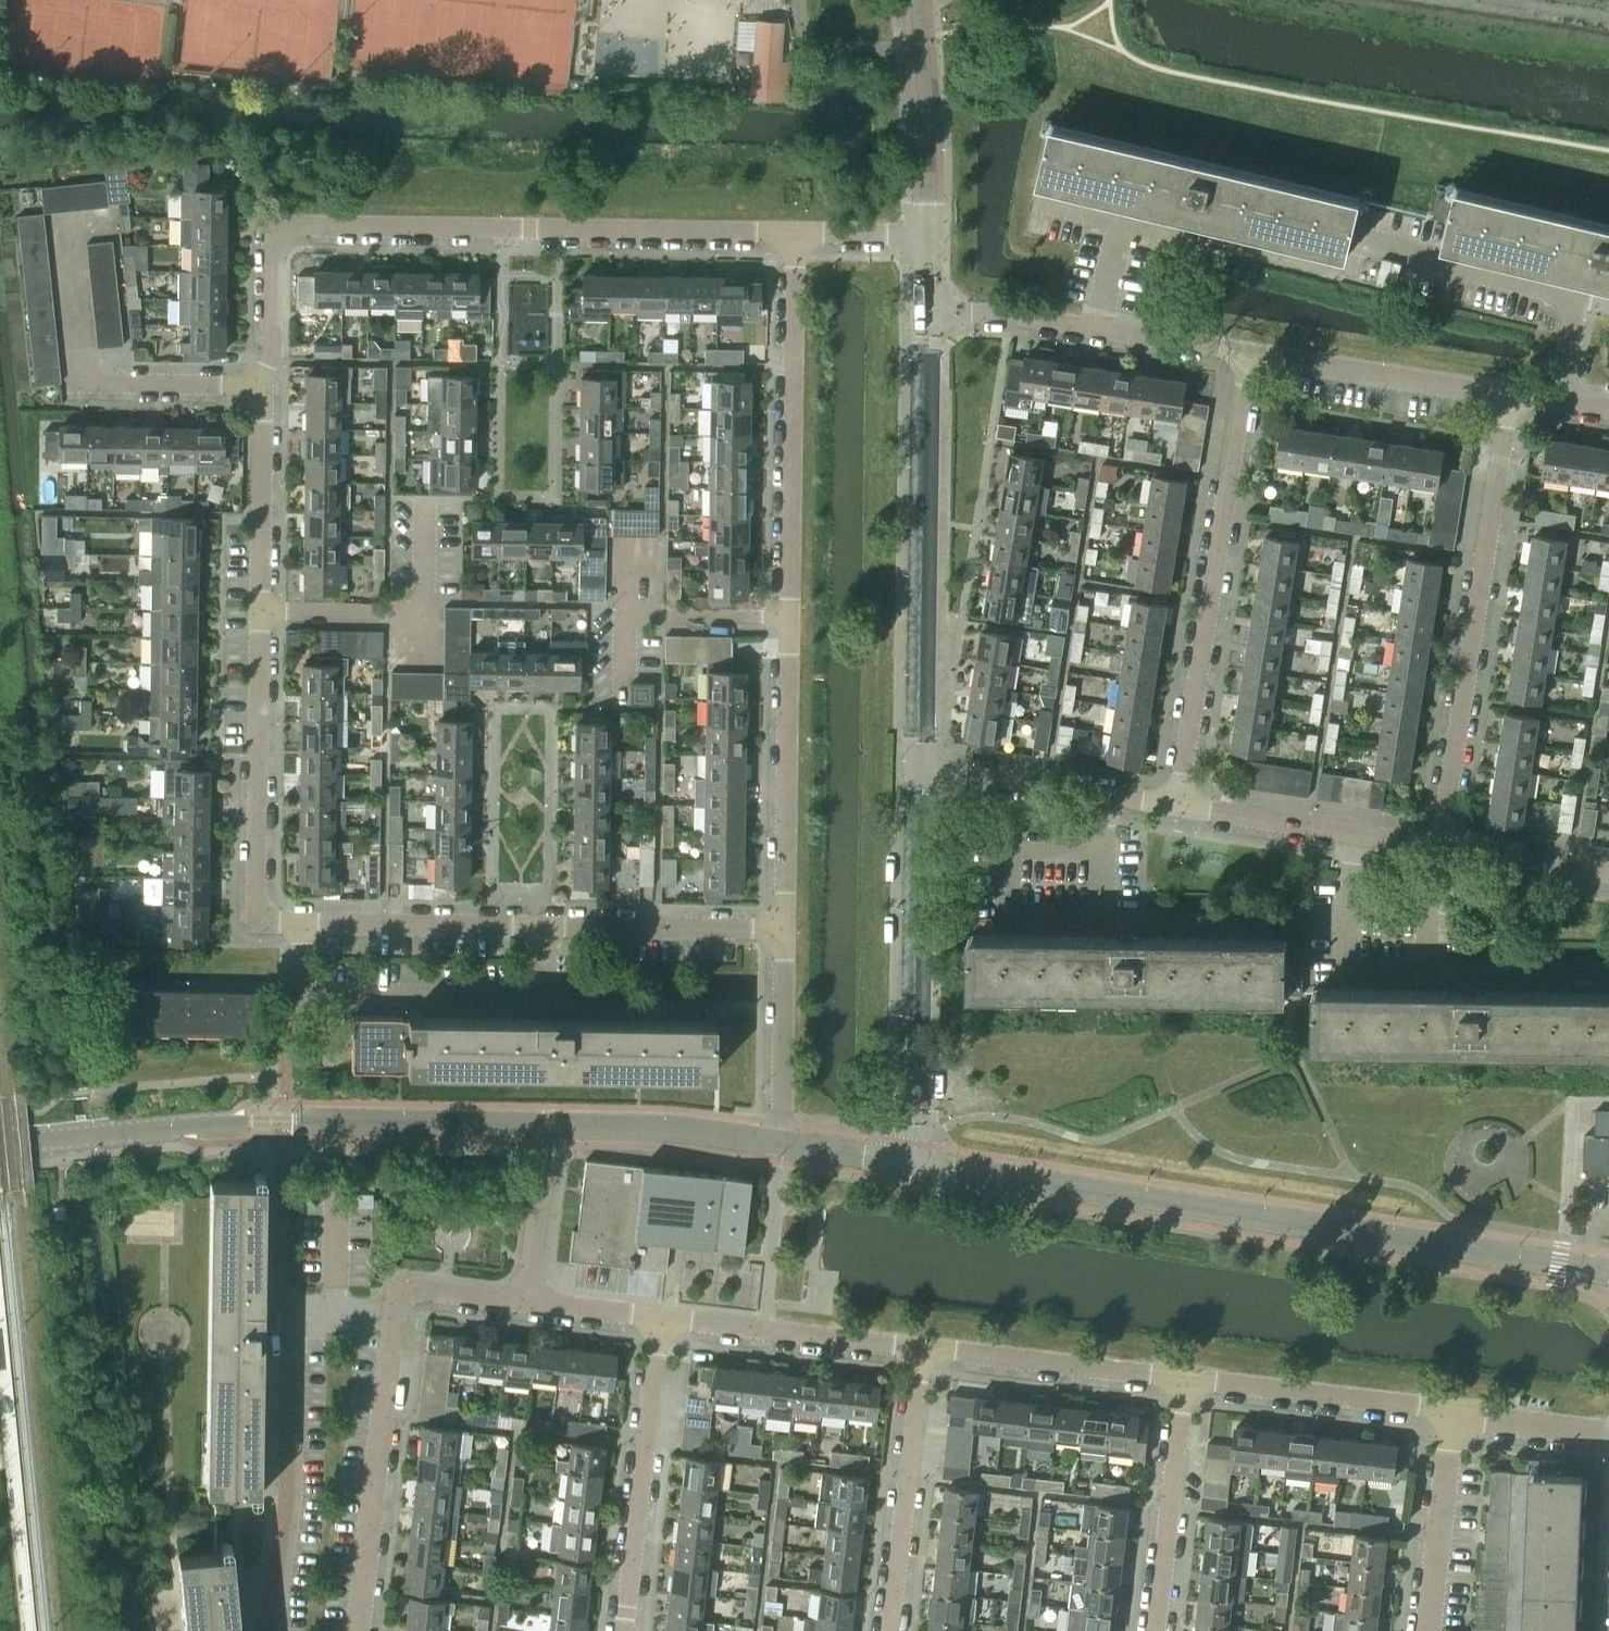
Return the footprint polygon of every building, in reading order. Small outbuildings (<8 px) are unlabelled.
[(751,88),(750,98),(786,101),(788,61),(780,61),(782,22),(756,20),(756,21),(754,50),(751,88)] [(1361,200),(1051,125),(1038,182),(1347,257),(1361,200)] [(118,217),(129,216),(127,202),(129,202),(125,163),(104,165),(105,180),(108,205),(117,204),(118,217)] [(180,190),(180,217),(192,217),(225,218),(225,190),(209,190),(209,164),(183,164),(183,190),(180,190)] [(108,206),(108,205),(105,180),(92,181),(95,207),(108,206)] [(82,209),(95,207),(92,181),(79,183),(82,209)] [(69,210),(82,209),(79,183),(66,184),(69,210)] [(56,211),(69,210),(66,184),(53,185),(56,211)] [(43,212),(56,211),(53,185),(40,187),(43,212)] [(1456,189),(1455,194),(1438,190),(1432,218),(1448,222),(1442,247),(1608,286),(1608,225),(1456,189)] [(18,228),(44,226),(43,212),(17,215),(18,228)] [(129,216),(118,217),(120,232),(130,230),(129,216)] [(180,217),(180,244),(192,244),(224,245),(225,218),(192,217),(180,217)] [(19,241),(45,239),(44,226),(18,228),(19,241)] [(21,254),(47,252),(45,239),(19,241),(21,254)] [(112,240),(86,243),(86,248),(88,260),(113,257),(112,245),(112,240)] [(192,244),(191,271),(224,271),(224,245),(192,244)] [(22,267),(48,265),(47,252),(21,254),(22,267)] [(124,270),(134,269),(133,255),(122,256),(124,270)] [(113,257),(88,260),(89,273),(115,270),(113,257)] [(368,271),(368,304),(369,304),(394,304),(395,304),(395,271),(395,265),(369,264),(368,271)] [(23,280),(50,278),(48,265),(22,267),(23,280)] [(134,269),(124,270),(125,285),(136,284),(134,269)] [(115,270),(89,273),(90,285),(116,282),(115,270)] [(315,270),(315,303),(342,304),(342,271),(315,270)] [(178,271),(178,298),(179,298),(191,298),(224,298),(224,271),(191,271),(178,271)] [(342,271),(342,304),(368,304),(368,271),(342,271)] [(394,304),(394,318),(422,319),(422,305),(423,305),(423,271),(395,271),(395,304),(394,304)] [(423,271),(423,305),(437,305),(437,318),(450,318),(450,305),(450,272),(423,271)] [(477,272),(450,272),(450,305),(468,305),(468,317),(489,317),(490,286),(477,285),(477,272)] [(583,287),(569,287),(569,319),(610,319),(610,308),(610,275),(583,275),(583,287)] [(637,275),(610,275),(610,308),(636,308),(637,308),(637,275)] [(636,308),(636,318),(663,318),(663,309),(664,309),(664,275),(637,275),(637,308),(636,308)] [(691,275),(664,275),(664,309),(680,309),(679,322),(690,322),(690,309),(691,275)] [(691,275),(690,309),(718,310),(718,276),(691,275)] [(745,276),(718,276),(718,310),(742,310),(742,316),(758,316),(758,281),(745,281),(745,276)] [(25,294),(51,291),(50,278),(23,280),(25,294)] [(116,282),(90,285),(91,298),(117,295),(116,282)] [(26,307),(52,304),(51,291),(25,294),(26,307)] [(117,295),(91,298),(93,310),(119,307),(117,295)] [(179,324),(191,325),(223,325),(224,298),(191,298),(179,298),(179,324)] [(28,320),(54,317),(52,304),(26,307),(28,320)] [(119,307),(93,310),(94,323),(120,320),(119,307)] [(129,324),(140,323),(138,309),(128,310),(129,324)] [(29,333),(55,330),(54,317),(28,320),(29,333)] [(120,320),(94,323),(95,335),(121,332),(120,320)] [(140,323),(129,324),(131,339),(141,338),(140,323)] [(178,342),(178,352),(223,353),(223,325),(191,325),(190,342),(178,342)] [(30,346),(56,343),(55,330),(29,333),(30,346)] [(121,332),(95,335),(97,348),(123,345),(121,332)] [(463,336),(449,336),(449,349),(449,360),(462,360),(475,360),(476,360),(476,341),(463,341),(463,336)] [(32,359),(58,356),(56,343),(30,346),(32,359)] [(341,357),(341,343),(314,343),(314,357),(341,357)] [(341,343),(341,357),(352,357),(352,343),(341,343)] [(395,359),(395,348),(379,348),(379,359),(395,359)] [(395,348),(395,359),(409,359),(409,348),(395,348)] [(717,362),(718,348),(706,348),(706,362),(717,362)] [(718,348),(717,362),(744,362),(744,348),(718,348)] [(449,349),(433,349),(433,360),(449,360),(449,349)] [(609,362),(609,351),(594,351),(594,359),(594,362),(609,362)] [(609,351),(609,362),(623,362),(623,351),(609,351)] [(663,363),(663,352),(648,352),(647,362),(663,363)] [(663,352),(663,363),(677,363),(677,352),(663,352)] [(33,372),(59,369),(58,356),(32,359),(33,372)] [(1046,398),(1052,361),(1025,357),(1025,361),(1012,359),(1005,404),(1031,408),(1033,396),(1046,398)] [(1073,402),(1079,365),(1052,361),(1046,398),(1073,402)] [(1100,406),(1106,369),(1079,365),(1073,402),(1100,406)] [(307,375),(307,402),(340,402),(349,402),(349,375),(352,375),(352,366),(322,366),(322,375),(307,375)] [(596,377),(582,376),(582,404),(613,404),(626,404),(626,368),(596,368),(596,377)] [(59,369),(33,372),(35,385),(61,382),(59,369)] [(1127,410),(1132,373),(1106,369),(1100,406),(1127,410)] [(1153,414),(1159,377),(1132,373),(1127,410),(1153,414)] [(442,403),(475,404),(475,377),(457,377),(442,376),(442,403)] [(1180,418),(1181,414),(1183,401),(1186,381),(1159,377),(1153,414),(1180,418)] [(712,379),(711,406),(749,406),(750,379),(712,379)] [(375,403),(385,403),(385,389),(375,388),(375,403)] [(395,388),(394,403),(405,404),(405,388),(395,388)] [(650,392),(650,407),(660,407),(660,392),(650,392)] [(668,405),(679,405),(679,393),(669,393),(668,405)] [(1181,414),(1206,418),(1208,405),(1183,401),(1181,414)] [(340,429),(340,402),(307,402),(307,429),(340,429)] [(385,418),(385,403),(375,403),(375,418),(385,418)] [(427,431),(442,431),(475,431),(475,404),(442,403),(428,403),(427,431)] [(613,404),(582,404),(582,431),(613,431),(613,404)] [(679,422),(679,405),(668,405),(668,422),(679,422)] [(711,406),(711,433),(749,433),(749,406),(711,406)] [(1204,431),(1206,418),(1181,414),(1180,418),(1179,427),(1204,431)] [(394,430),(404,430),(404,416),(394,416),(394,430)] [(649,432),(660,432),(660,419),(649,419),(649,432)] [(88,459),(88,426),(61,426),(61,430),(46,430),(45,458),(88,459)] [(115,459),(115,427),(88,426),(88,459),(114,459),(115,459)] [(1304,467),(1310,430),(1283,426),(1277,463),(1304,467)] [(141,459),(142,427),(115,427),(115,459),(114,459),(113,472),(141,472),(141,466),(141,459)] [(168,473),(168,460),(169,427),(142,427),(141,459),(141,466),(157,466),(157,473),(168,473)] [(195,460),(196,428),(169,427),(168,460),(195,460)] [(1203,443),(1204,431),(1179,427),(1177,439),(1203,443)] [(196,428),(195,460),(195,472),(231,472),(231,461),(239,461),(239,433),(223,432),(223,428),(196,428)] [(339,456),(340,429),(307,429),(306,456),(339,456)] [(404,457),(404,430),(394,430),(394,457),(404,457)] [(1331,471),(1336,435),(1310,430),(1304,467),(1331,471)] [(441,446),(430,446),(430,456),(474,457),(475,431),(442,431),(441,446)] [(613,431),(582,431),(581,458),(613,459),(613,431)] [(659,448),(660,432),(649,432),(648,448),(659,448)] [(1039,444),(1041,434),(1028,432),(1026,442),(1039,444)] [(711,433),(710,460),(748,460),(749,433),(711,433)] [(1041,434),(1039,444),(1055,446),(1056,436),(1041,434)] [(1357,475),(1363,439),(1336,435),(1331,471),(1357,475)] [(1201,456),(1203,443),(1177,439),(1175,452),(1201,456)] [(1384,479),(1389,443),(1363,439),(1357,475),(1384,479)] [(1093,453),(1094,442),(1081,440),(1079,451),(1093,453)] [(1570,481),(1576,444),(1549,440),(1544,477),(1570,481)] [(374,457),(385,457),(385,441),(374,441),(374,457)] [(1094,442),(1093,453),(1107,455),(1109,445),(1094,442)] [(1410,483),(1416,447),(1389,443),(1384,479),(1410,483)] [(1597,485),(1603,448),(1576,444),(1570,481),(1597,485)] [(668,459),(678,459),(679,446),(668,446),(668,459)] [(1146,461),(1148,451),(1126,447),(1124,458),(1146,461)] [(1437,488),(1438,480),(1440,467),(1442,451),(1416,447),(1410,483),(1437,488)] [(1603,448),(1597,485),(1608,487),(1608,449),(1603,448)] [(1148,451),(1146,461),(1161,463),(1162,453),(1148,451)] [(1199,469),(1201,456),(1175,452),(1173,465),(1199,469)] [(1010,453),(1006,480),(1038,485),(1042,458),(1010,453)] [(339,483),(339,456),(306,456),(306,483),(339,483)] [(430,456),(430,493),(457,493),(457,485),(474,485),(474,457),(430,456)] [(384,471),(385,457),(374,457),(374,470),(384,471)] [(404,471),(404,457),(394,457),(394,471),(404,471)] [(613,459),(581,458),(581,486),(597,486),(608,486),(612,486),(623,486),(623,460),(613,460),(613,459)] [(678,476),(678,459),(668,459),(667,476),(678,476)] [(648,460),(648,475),(659,475),(659,460),(648,460)] [(708,472),(708,486),(710,486),(710,487),(748,487),(748,460),(710,460),(710,472),(708,472)] [(1438,480),(1464,484),(1466,471),(1440,467),(1438,480)] [(1077,491),(1088,493),(1090,478),(1080,476),(1077,491)] [(1149,502),(1181,507),(1185,481),(1153,476),(1149,502)] [(1006,480),(1002,507),(1034,512),(1038,485),(1006,480)] [(1106,496),(1109,481),(1098,480),(1096,494),(1106,496)] [(1462,497),(1464,484),(1438,480),(1437,488),(1436,493),(1462,497)] [(306,483),(305,510),(339,510),(339,509),(348,509),(348,483),(339,483),(306,483)] [(710,487),(709,514),(747,515),(748,487),(710,487)] [(1085,508),(1088,493),(1077,491),(1075,506),(1085,508)] [(373,493),(373,511),(384,511),(384,494),(373,493)] [(1264,494),(1255,493),(1254,501),(1262,503),(1264,494)] [(1460,510),(1462,497),(1436,493),(1434,506),(1460,510)] [(87,509),(87,498),(71,498),(71,508),(87,509)] [(87,498),(87,509),(101,509),(101,498),(87,498)] [(141,510),(141,499),(125,499),(125,509),(141,510)] [(141,499),(141,510),(154,510),(154,499),(141,499)] [(166,499),(166,510),(179,510),(195,510),(195,500),(179,500),(166,499)] [(668,513),(679,513),(679,499),(668,499),(668,513)] [(195,500),(195,510),(208,510),(208,500),(195,500)] [(1177,534),(1181,507),(1149,502),(1145,529),(1177,534)] [(1092,521),(1103,522),(1105,508),(1095,506),(1092,521)] [(1296,523),(1298,510),(1270,506),(1268,519),(1296,523)] [(1458,523),(1460,510),(1434,506),(1432,519),(1458,523)] [(1002,507),(998,533),(1029,538),(1034,512),(1002,507)] [(620,535),(620,509),(608,509),(607,516),(607,534),(620,535)] [(633,535),(633,509),(620,509),(620,535),(633,535)] [(646,535),(646,509),(633,509),(633,535),(646,535)] [(646,509),(646,535),(659,535),(659,509),(646,509)] [(338,537),(339,510),(305,510),(305,537),(338,537)] [(1298,510),(1296,523),(1307,525),(1309,511),(1298,510)] [(1563,527),(1565,515),(1538,510),(1536,523),(1563,527)] [(384,524),(384,511),(373,511),(373,524),(384,524)] [(678,528),(679,513),(668,513),(668,528),(678,528)] [(709,514),(709,541),(747,542),(747,515),(709,514)] [(1565,515),(1563,527),(1574,528),(1576,516),(1565,515)] [(42,516),(41,553),(64,553),(64,537),(55,537),(55,516),(42,516)] [(152,516),(151,553),(196,554),(196,527),(192,527),(192,517),(152,516)] [(607,534),(607,516),(580,516),(580,523),(554,522),(554,555),(581,555),(581,547),(582,534),(607,534)] [(1348,532),(1350,522),(1336,519),(1334,530),(1348,532)] [(1456,536),(1458,523),(1432,519),(1430,531),(1456,536)] [(499,554),(500,522),(472,521),(472,554),(499,554)] [(1100,537),(1103,522),(1092,521),(1090,535),(1100,537)] [(527,554),(527,522),(500,522),(499,554),(527,554)] [(554,555),(554,522),(527,522),(527,554),(554,555)] [(1350,522),(1348,532),(1363,534),(1365,524),(1350,522)] [(1401,540),(1403,529),(1389,527),(1387,538),(1401,540)] [(1172,561),(1177,534),(1145,529),(1141,556),(1172,561)] [(1280,529),(1279,539),(1295,541),(1296,532),(1280,529)] [(1403,529),(1401,540),(1416,542),(1418,532),(1403,529)] [(1069,544),(1079,546),(1082,532),(1071,530),(1069,544)] [(1454,548),(1456,536),(1430,531),(1428,544),(1454,548)] [(998,533),(994,560),(1025,565),(1029,538),(998,533)] [(607,547),(607,534),(582,534),(581,547),(607,547)] [(338,564),(338,537),(305,537),(305,564),(338,564)] [(1261,564),(1293,569),(1297,542),(1295,541),(1279,539),(1265,537),(1261,564)] [(1530,564),(1562,569),(1566,542),(1534,537),(1530,564)] [(64,539),(64,552),(75,552),(75,539),(64,539)] [(694,541),(694,554),(708,554),(708,568),(746,569),(747,542),(709,541),(709,542),(694,541)] [(1077,560),(1079,546),(1069,544),(1067,559),(1077,560)] [(607,561),(607,547),(581,547),(581,555),(581,560),(607,561)] [(1096,563),(1098,549),(1088,547),(1086,562),(1096,563)] [(373,565),(383,565),(383,549),(373,549),(373,565)] [(75,568),(75,552),(64,552),(64,568),(75,568)] [(138,568),(138,580),(151,580),(196,581),(196,554),(151,553),(151,568),(138,568)] [(667,567),(681,567),(681,556),(667,556),(667,567)] [(1168,588),(1172,561),(1141,556),(1137,583),(1168,588)] [(1343,576),(1345,561),(1335,559),(1333,574),(1343,576)] [(607,574),(607,561),(581,560),(581,573),(607,574)] [(994,560),(989,587),(1021,592),(1036,594),(1040,567),(1025,565),(994,560)] [(1405,586),(1437,591),(1442,565),(1409,560),(1405,586)] [(1584,560),(1583,571),(1595,572),(1596,562),(1584,560)] [(1352,576),(1362,578),(1364,564),(1354,562),(1352,576)] [(338,591),(338,564),(305,564),(304,591),(338,591)] [(1289,595),(1293,569),(1261,564),(1257,590),(1289,595)] [(1558,595),(1562,569),(1530,564),(1526,590),(1558,595)] [(372,578),(383,578),(383,565),(373,565),(372,578)] [(681,595),(681,567),(667,567),(667,595),(681,595)] [(709,594),(709,596),(708,596),(694,596),(694,604),(694,606),(708,606),(708,604),(731,604),(732,595),(746,596),(746,569),(708,568),(708,594),(709,594)] [(607,587),(607,574),(581,573),(581,587),(607,587)] [(1601,573),(1599,588),(1608,589),(1608,575),(1601,573)] [(1360,593),(1362,578),(1352,576),(1350,591),(1360,593)] [(151,580),(151,607),(195,608),(196,581),(151,580)] [(1061,598),(1071,599),(1074,585),(1063,583),(1061,598)] [(1329,600),(1339,602),(1341,588),(1331,586),(1329,600)] [(1433,618),(1437,591),(1405,586),(1401,613),(1433,618)] [(606,600),(607,587),(581,587),(581,600),(606,600)] [(989,587),(985,613),(997,615),(996,621),(1042,628),(1043,621),(1032,619),(1036,594),(1021,592),(989,587)] [(499,600),(499,589),(483,589),(483,600),(499,600)] [(499,589),(499,600),(512,600),(512,589),(499,589)] [(553,599),(553,590),(536,590),(536,599),(553,599)] [(553,590),(553,599),(566,599),(566,590),(553,590)] [(1285,622),(1289,595),(1257,590),(1253,617),(1285,622)] [(1554,622),(1558,595),(1526,590),(1521,617),(1554,622)] [(70,606),(80,606),(80,592),(70,592),(70,606)] [(1069,613),(1071,599),(1061,598),(1058,612),(1069,613)] [(1130,627),(1161,632),(1166,605),(1134,600),(1130,627)] [(1337,616),(1339,602),(1329,600),(1327,614),(1337,616)] [(1087,620),(1089,605),(1079,604),(1077,618),(1087,620)] [(80,622),(80,606),(70,606),(70,622),(80,622)] [(151,607),(150,634),(195,635),(195,608),(151,607)] [(470,618),(471,608),(444,607),(444,620),(470,621),(470,618)] [(471,608),(470,618),(498,618),(498,608),(471,608)] [(498,608),(498,618),(509,618),(509,619),(525,620),(525,608),(498,608)] [(525,608),(525,620),(539,620),(539,609),(525,608)] [(550,620),(566,620),(566,609),(550,608),(550,620)] [(1067,631),(1069,613),(1058,612),(1053,611),(1050,629),(1067,631)] [(1594,626),(1604,628),(1606,613),(1596,612),(1594,626)] [(1429,645),(1433,618),(1401,613),(1397,639),(1429,645)] [(1344,630),(1354,631),(1356,617),(1346,615),(1344,630)] [(1281,649),(1285,622),(1253,617),(1249,644),(1281,649)] [(1550,649),(1554,622),(1521,617),(1517,644),(1550,649)] [(470,634),(470,621),(444,620),(444,633),(470,634)] [(1601,642),(1604,628),(1594,626),(1591,641),(1601,642)] [(1157,659),(1161,632),(1130,627),(1125,654),(1157,659)] [(329,656),(329,630),(316,630),(316,656),(317,656),(329,656)] [(342,656),(342,630),(329,630),(329,656),(342,656)] [(355,657),(356,630),(342,630),(342,656),(347,657),(355,657)] [(369,657),(369,630),(356,630),(355,657),(369,657)] [(369,630),(369,657),(382,657),(382,630),(369,630)] [(1352,646),(1354,631),(1344,630),(1341,644),(1352,646)] [(978,658),(1010,663),(1014,636),(982,631),(978,658)] [(1073,645),(1083,647),(1085,632),(1075,631),(1073,645)] [(470,647),(470,634),(444,633),(443,646),(470,647)] [(1046,653),(1052,654),(1063,656),(1066,635),(1049,633),(1046,653)] [(150,634),(150,661),(195,662),(195,635),(150,634)] [(679,662),(679,636),(666,636),(666,662),(679,662)] [(692,662),(692,636),(679,636),(679,662),(692,662)] [(705,662),(705,637),(692,636),(692,662),(705,662)] [(718,663),(718,637),(705,637),(705,662),(707,663),(718,663)] [(718,663),(730,663),(731,637),(718,637),(718,663)] [(1321,653),(1331,655),(1333,640),(1323,639),(1321,653)] [(1425,671),(1429,645),(1397,639),(1392,666),(1425,671)] [(552,653),(552,686),(578,686),(579,655),(586,655),(586,641),(550,640),(550,653),(552,653)] [(1277,675),(1281,649),(1249,644),(1245,670),(1277,675)] [(1546,675),(1550,649),(1517,644),(1513,670),(1546,675)] [(1081,661),(1083,647),(1073,645),(1071,659),(1081,661)] [(75,660),(85,660),(85,646),(75,646),(75,660)] [(470,660),(470,652),(470,647),(443,646),(443,660),(470,660)] [(497,685),(497,652),(470,652),(470,660),(470,673),(470,685),(497,685)] [(524,685),(525,652),(497,652),(497,685),(524,685)] [(552,653),(550,653),(525,652),(524,685),(552,686),(552,653)] [(1329,669),(1331,655),(1321,653),(1318,667),(1329,669)] [(1050,669),(1060,670),(1063,656),(1052,654),(1050,669)] [(1153,685),(1157,659),(1125,654),(1121,680),(1153,685)] [(342,656),(329,656),(317,656),(316,664),(303,664),(302,691),(335,692),(343,692),(344,675),(347,672),(347,657),(342,656)] [(1006,689),(1010,663),(978,658),(974,684),(1006,689)] [(85,676),(85,660),(75,660),(75,675),(85,676)] [(470,673),(470,660),(443,660),(443,673),(470,673)] [(150,661),(150,688),(194,689),(195,662),(150,661)] [(730,663),(718,663),(707,663),(706,698),(743,699),(744,672),(730,672),(730,663)] [(1585,679),(1595,681),(1597,666),(1587,665),(1585,679)] [(1421,698),(1425,671),(1392,666),(1388,693),(1421,698)] [(1335,683),(1345,684),(1348,670),(1337,668),(1335,683)] [(1058,685),(1060,670),(1050,669),(1047,683),(1058,685)] [(1272,702),(1277,675),(1245,670),(1241,697),(1272,702)] [(1542,702),(1546,675),(1513,670),(1509,697),(1542,702)] [(404,698),(404,672),(391,672),(391,697),(404,698)] [(417,698),(417,672),(404,672),(404,698),(417,698)] [(430,698),(430,672),(417,672),(417,698),(426,698),(430,698)] [(430,672),(430,698),(426,698),(426,706),(438,714),(442,714),(443,698),(443,673),(430,672)] [(470,685),(470,673),(443,673),(443,698),(442,714),(455,714),(455,698),(470,698),(470,685)] [(381,678),(370,678),(370,684),(370,692),(370,693),(381,693),(381,678)] [(1593,695),(1595,681),(1585,679),(1583,693),(1593,695)] [(1149,712),(1153,685),(1121,680),(1117,707),(1149,712)] [(651,683),(632,683),(633,704),(652,703),(651,683)] [(676,684),(665,683),(665,698),(676,698),(676,684)] [(1065,698),(1075,699),(1077,685),(1067,683),(1065,698)] [(1343,699),(1345,684),(1335,683),(1333,697),(1343,699)] [(1018,691),(1006,689),(974,684),(970,711),(1002,716),(1004,699),(1016,701),(1018,691)] [(150,688),(149,715),(194,716),(194,689),(150,688)] [(334,718),(335,692),(302,691),(302,718),(334,718)] [(1313,706),(1323,708),(1325,693),(1315,692),(1313,706)] [(1417,724),(1421,698),(1388,693),(1384,719),(1417,724)] [(1268,728),(1272,702),(1241,697),(1237,724),(1268,728)] [(743,725),(743,699),(706,698),(706,725),(743,725)] [(1072,713),(1075,699),(1065,698),(1062,712),(1072,713)] [(80,714),(91,714),(91,700),(80,700),(80,714)] [(370,719),(381,719),(381,705),(371,705),(370,719)] [(1320,722),(1323,708),(1313,706),(1310,721),(1320,722)] [(1145,738),(1149,712),(1117,707),(1113,734),(1145,738)] [(1037,721),(1050,723),(1053,712),(1039,709),(1037,721)] [(665,724),(676,725),(676,710),(665,710),(665,724)] [(997,743),(1002,716),(970,711),(966,738),(997,743)] [(1607,731),(1607,729),(1608,718),(1608,714),(1599,713),(1597,727),(1597,730),(1607,731)] [(91,714),(80,714),(80,715),(56,714),(56,729),(90,729),(91,714)] [(127,735),(127,752),(189,753),(189,743),(194,743),(194,716),(149,715),(149,740),(145,740),(139,735),(127,735)] [(1502,741),(1535,746),(1539,719),(1506,715),(1502,741)] [(334,745),(334,718),(302,718),(301,744),(334,745)] [(381,734),(381,719),(370,719),(370,734),(381,734)] [(1413,751),(1417,724),(1384,719),(1380,746),(1413,751)] [(437,747),(470,747),(470,721),(437,720),(437,747)] [(1047,750),(1050,723),(1037,721),(1034,748),(1047,750)] [(1327,736),(1337,738),(1339,723),(1330,721),(1327,736)] [(575,750),(608,750),(609,723),(592,723),(576,723),(575,750)] [(676,740),(676,725),(665,724),(665,740),(676,740)] [(1264,755),(1268,728),(1237,724),(1232,750),(1264,755)] [(743,752),(743,725),(706,725),(706,752),(743,752)] [(1059,725),(1055,752),(1069,754),(1073,727),(1059,725)] [(1089,729),(1075,727),(1072,744),(1087,746),(1089,729)] [(1605,743),(1607,731),(1597,730),(1595,741),(1605,743)] [(389,746),(400,746),(400,732),(389,731),(389,746)] [(1316,749),(1318,734),(1308,733),(1306,747),(1316,749)] [(1141,765),(1145,738),(1113,734),(1109,760),(1141,765)] [(644,736),(644,751),(655,751),(655,736),(644,736)] [(1335,752),(1337,738),(1327,736),(1325,750),(1335,752)] [(1574,751),(1584,752),(1586,738),(1576,736),(1574,751)] [(1531,773),(1535,746),(1502,741),(1498,768),(1531,773)] [(333,772),(334,745),(301,744),(301,771),(333,772)] [(400,761),(400,746),(389,746),(389,761),(400,761)] [(1409,778),(1413,751),(1380,746),(1376,773),(1385,774),(1409,778)] [(469,774),(470,747),(437,747),(436,774),(469,774)] [(608,751),(608,750),(575,750),(575,776),(608,777),(608,761),(620,761),(620,751),(608,751)] [(654,778),(655,751),(644,751),(644,777),(654,778)] [(1582,767),(1584,752),(1574,751),(1572,765),(1582,767)] [(742,779),(743,752),(706,752),(705,778),(742,779)] [(370,772),(380,772),(380,758),(370,758),(370,772)] [(163,796),(175,796),(208,796),(209,769),(190,769),(190,759),(164,759),(163,796)] [(1256,789),(1260,763),(1247,761),(1243,787),(1256,789)] [(663,778),(673,778),(674,763),(663,763),(663,778)] [(1269,791),(1273,765),(1260,763),(1256,789),(1269,791)] [(1282,793),(1286,767),(1273,765),(1269,791),(1282,793)] [(1588,782),(1599,783),(1602,767),(1591,766),(1588,782)] [(1295,796),(1299,769),(1286,767),(1282,793),(1295,796)] [(1527,800),(1531,773),(1498,768),(1494,795),(1527,800)] [(1299,769),(1295,796),(1308,798),(1312,771),(1299,769)] [(333,798),(333,772),(301,771),(301,798),(333,798)] [(380,788),(380,772),(370,772),(370,788),(380,788)] [(1331,801),(1335,775),(1322,773),(1318,799),(1331,801)] [(1376,773),(1375,781),(1384,783),(1385,774),(1376,773)] [(468,801),(469,774),(436,774),(436,800),(468,801)] [(1344,803),(1348,777),(1335,775),(1331,801),(1344,803)] [(608,804),(608,777),(575,776),(575,803),(608,804)] [(653,804),(654,778),(644,777),(643,804),(653,804)] [(1357,805),(1361,779),(1348,777),(1344,803),(1357,805)] [(673,793),(673,778),(663,778),(663,792),(673,793)] [(742,806),(742,779),(705,778),(705,805),(742,806)] [(1370,807),(1374,781),(1361,779),(1357,805),(1370,807)] [(63,794),(88,795),(98,795),(98,781),(62,781),(63,794)] [(1374,781),(1370,807),(1383,809),(1387,783),(1384,783),(1375,781),(1374,781)] [(1597,797),(1599,783),(1588,782),(1586,795),(1597,797)] [(389,799),(399,799),(399,785),(389,785),(389,799)] [(1561,805),(1575,807),(1576,796),(1563,794),(1561,805)] [(98,810),(98,795),(88,795),(88,810),(98,810)] [(1523,826),(1527,800),(1494,795),(1490,821),(1523,826)] [(67,796),(67,809),(77,809),(77,796),(67,796)] [(208,824),(208,796),(175,796),(175,813),(163,813),(163,823),(174,824),(208,824)] [(333,800),(333,798),(301,798),(300,825),(333,825),(333,827),(345,827),(345,801),(333,800)] [(399,815),(399,799),(389,799),(388,815),(399,815)] [(468,828),(468,801),(436,800),(435,827),(468,828)] [(607,830),(608,804),(575,803),(574,830),(607,830)] [(653,821),(653,804),(643,804),(643,821),(653,821)] [(662,831),(673,831),(673,804),(662,804),(662,831)] [(742,832),(742,806),(705,805),(705,832),(742,832)] [(1571,834),(1575,807),(1561,805),(1558,825),(1557,832),(1571,834)] [(1584,809),(1580,835),(1594,837),(1598,811),(1597,811),(1584,809)] [(369,826),(380,826),(380,812),(369,812),(369,826)] [(208,850),(208,824),(174,824),(174,849),(208,850)] [(332,852),(333,827),(333,825),(300,825),(300,852),(332,852)] [(380,841),(380,826),(369,826),(369,841),(380,841)] [(467,854),(468,828),(435,827),(435,854),(467,854)] [(607,857),(607,830),(574,830),(574,857),(607,857)] [(673,846),(673,831),(662,831),(662,846),(673,846)] [(741,859),(742,832),(705,832),(704,858),(741,859)] [(93,848),(103,849),(104,834),(93,834),(93,848)] [(389,853),(402,853),(402,842),(389,842),(389,853)] [(640,858),(653,858),(654,846),(640,846),(640,858)] [(103,864),(103,849),(93,848),(93,864),(103,864)] [(208,850),(174,849),(163,849),(162,876),(207,877),(208,850)] [(300,852),(299,878),(313,878),(313,889),(339,890),(340,878),(332,877),(332,863),(339,863),(339,853),(332,853),(332,852),(300,852)] [(379,853),(366,853),(365,880),(365,897),(379,897),(379,880),(379,853)] [(402,880),(402,853),(389,853),(388,880),(402,880)] [(467,881),(467,854),(435,854),(434,880),(467,881)] [(607,884),(607,857),(574,857),(574,883),(607,884)] [(663,857),(662,885),(676,885),(676,858),(663,857)] [(653,885),(653,858),(640,858),(640,885),(653,885)] [(704,897),(723,897),(740,898),(740,886),(741,886),(741,859),(704,858),(704,897)] [(207,904),(207,877),(162,876),(162,903),(207,904)] [(432,883),(432,898),(454,898),(454,884),(432,883)] [(77,887),(76,902),(98,902),(99,888),(77,887)] [(98,902),(109,902),(109,888),(99,888),(98,902)] [(76,902),(76,916),(98,917),(98,902),(76,902)] [(108,917),(109,902),(98,902),(98,917),(108,917)] [(207,931),(207,904),(162,903),(162,928),(157,928),(153,924),(142,924),(138,928),(138,941),(202,942),(202,931),(207,931)] [(1286,998),(1286,993),(1302,994),(1303,965),(1287,965),(1287,956),(1287,939),(1274,939),(969,934),(968,994),(1286,998)] [(1312,988),(1312,1009),(1311,1048),(1608,1052),(1608,993),(1312,988)] [(256,1009),(268,1009),(268,989),(254,989),(254,994),(118,993),(118,1031),(255,1033),(256,1009)] [(408,1067),(408,1017),(402,1017),(402,1015),(353,1014),(353,1042),(352,1069),(402,1070),(402,1067),(408,1067)] [(408,1017),(408,1067),(408,1070),(714,1074),(714,1051),(730,1052),(730,1026),(728,1026),(714,1026),(715,1019),(408,1015),(408,1017)] [(1595,1110),(1595,1122),(1605,1123),(1604,1136),(1583,1135),(1583,1173),(1608,1173),(1608,1110),(1595,1110)] [(573,1228),(569,1258),(573,1259),(628,1265),(628,1268),(632,1269),(632,1266),(664,1270),(666,1270),(669,1242),(722,1248),(724,1248),(741,1250),(742,1250),(744,1230),(750,1177),(732,1175),(725,1174),(642,1165),(634,1164),(623,1163),(586,1159),(584,1173),(582,1189),(582,1194),(579,1221),(578,1228),(573,1228)] [(261,1488),(264,1181),(210,1180),(206,1487),(212,1487),(212,1503),(238,1503),(239,1488),(261,1488)] [(476,1370),(480,1338),(453,1335),(453,1336),(429,1333),(426,1351),(450,1354),(449,1367),(448,1367),(476,1370)] [(503,1373),(506,1341),(480,1338),(476,1370),(503,1373)] [(506,1341),(503,1373),(503,1374),(502,1385),(529,1388),(531,1377),(530,1377),(533,1344),(506,1341)] [(556,1380),(560,1347),(533,1344),(530,1377),(531,1377),(556,1380)] [(583,1383),(587,1350),(560,1347),(556,1380),(583,1383)] [(587,1350),(583,1383),(610,1386),(614,1353),(587,1350)] [(450,1354),(426,1351),(425,1351),(424,1364),(449,1367),(450,1354)] [(448,1367),(449,1367),(424,1364),(422,1377),(447,1380),(448,1367)] [(739,1401),(743,1369),(699,1364),(697,1383),(714,1384),(712,1397),(712,1398),(739,1401)] [(765,1404),(769,1372),(743,1369),(739,1401),(764,1404),(765,1404)] [(791,1420),(796,1375),(769,1372),(765,1404),(764,1404),(762,1416),(791,1420)] [(818,1410),(822,1378),(796,1375),(791,1420),(817,1423),(818,1410)] [(446,1393),(447,1380),(422,1377),(421,1390),(446,1393)] [(845,1413),(849,1381),(822,1378),(818,1410),(845,1413)] [(714,1384),(697,1383),(688,1381),(686,1394),(712,1397),(714,1384)] [(849,1381),(845,1413),(872,1416),(876,1384),(849,1381)] [(444,1406),(446,1393),(421,1390),(419,1403),(444,1406)] [(712,1398),(712,1397),(686,1394),(685,1407),(711,1410),(712,1398)] [(951,1394),(950,1410),(976,1413),(977,1397),(951,1394)] [(976,1413),(974,1428),(1001,1432),(1004,1399),(978,1396),(977,1397),(976,1413)] [(1004,1399),(1001,1432),(1027,1435),(1031,1402),(1004,1399)] [(1027,1435),(1026,1445),(1053,1448),(1054,1438),(1058,1405),(1031,1402),(1027,1435)] [(443,1419),(444,1406),(419,1403),(418,1416),(443,1419)] [(1058,1405),(1054,1438),(1081,1441),(1084,1408),(1058,1405)] [(709,1423),(711,1410),(685,1407),(683,1420),(709,1423)] [(1081,1441),(1079,1451),(1106,1454),(1107,1444),(1111,1411),(1084,1408),(1081,1441)] [(950,1410),(948,1425),(974,1428),(976,1413),(950,1410)] [(470,1423),(471,1412),(458,1411),(457,1421),(470,1423)] [(1107,1444),(1106,1454),(1145,1458),(1149,1422),(1137,1421),(1138,1414),(1111,1411),(1107,1444)] [(471,1412),(470,1423),(486,1424),(487,1414),(471,1412)] [(524,1429),(525,1418),(511,1417),(509,1427),(524,1429)] [(525,1418),(524,1429),(539,1431),(540,1420),(525,1418)] [(577,1435),(579,1420),(568,1419),(566,1434),(577,1435)] [(579,1420),(577,1435),(604,1438),(606,1423),(579,1420)] [(708,1436),(709,1423),(683,1420),(682,1434),(708,1436)] [(948,1425),(946,1438),(973,1441),(974,1428),(948,1425)] [(422,1426),(419,1453),(451,1456),(451,1457),(464,1458),(467,1431),(454,1430),(422,1426)] [(1234,1445),(1233,1458),(1260,1461),(1263,1429),(1236,1426),(1234,1445)] [(1263,1429),(1260,1461),(1287,1464),(1290,1432),(1263,1429)] [(1287,1464),(1285,1476),(1311,1479),(1313,1467),(1317,1435),(1290,1432),(1287,1464)] [(706,1449),(708,1436),(682,1434),(680,1447),(706,1449)] [(1313,1467),(1311,1479),(1312,1479),(1339,1482),(1340,1470),(1344,1438),(1317,1435),(1313,1467)] [(518,1437),(516,1452),(526,1453),(528,1438),(518,1437)] [(946,1438),(945,1451),(971,1454),(973,1441),(946,1438)] [(1344,1438),(1340,1470),(1367,1473),(1371,1441),(1344,1438)] [(733,1454),(734,1443),(720,1441),(719,1452),(733,1454)] [(1371,1441),(1367,1473),(1394,1476),(1398,1444),(1371,1441)] [(1208,1442),(1207,1455),(1233,1458),(1234,1445),(1208,1442)] [(554,1469),(567,1470),(599,1474),(603,1447),(570,1443),(568,1460),(555,1458),(554,1469)] [(734,1443),(733,1454),(748,1455),(749,1445),(734,1443)] [(749,1445),(748,1455),(760,1457),(761,1446),(749,1445)] [(786,1459),(787,1449),(773,1447),(772,1458),(786,1459)] [(495,1461),(506,1463),(508,1449),(497,1448),(495,1461)] [(787,1449),(786,1459),(801,1461),(803,1451),(787,1449)] [(839,1466),(841,1452),(829,1451),(828,1465),(839,1466)] [(945,1451),(943,1464),(970,1467),(971,1454),(945,1451)] [(841,1452),(839,1466),(866,1469),(867,1455),(841,1452)] [(419,1453),(416,1479),(448,1483),(451,1457),(451,1456),(419,1453)] [(1207,1455),(1205,1468),(1231,1471),(1233,1458),(1207,1455)] [(682,1483),(714,1487),(727,1489),(730,1462),(685,1456),(682,1483)] [(1540,1458),(1540,1472),(1512,1471),(1513,1469),(1491,1468),(1489,1509),(1486,1509),(1485,1547),(1482,1547),(1480,1586),(1477,1586),(1476,1624),(1473,1624),(1473,1630),(1583,1630),(1590,1474),(1564,1473),(1565,1459),(1540,1458)] [(504,1477),(506,1463),(495,1461),(493,1476),(504,1477)] [(943,1464),(942,1477),(968,1480),(970,1467),(943,1464)] [(776,1494),(787,1496),(790,1468),(779,1467),(776,1494)] [(1205,1468),(1204,1481),(1230,1484),(1231,1471),(1205,1468)] [(596,1501),(599,1474),(567,1470),(564,1497),(596,1501)] [(830,1500),(861,1504),(864,1477),(820,1472),(817,1500),(830,1502),(830,1500)] [(995,1484),(996,1474),(982,1472),(981,1482),(995,1484)] [(996,1474),(995,1484),(1010,1486),(1011,1476),(996,1474)] [(511,1491),(522,1492),(523,1477),(513,1476),(511,1491)] [(1048,1490),(1049,1480),(1036,1478),(1034,1488),(1048,1490)] [(416,1479),(413,1506),(445,1510),(457,1511),(460,1484),(448,1483),(416,1479)] [(758,1492),(768,1493),(769,1480),(759,1479),(758,1492)] [(1049,1480),(1048,1490),(1063,1492),(1064,1482),(1049,1480)] [(1101,1496),(1103,1482),(1092,1481),(1090,1495),(1101,1496)] [(1204,1481),(1202,1494),(1228,1497),(1230,1484),(1204,1481)] [(1103,1482),(1101,1496),(1128,1499),(1130,1485),(1103,1482)] [(711,1513),(714,1487),(682,1483),(679,1510),(711,1513)] [(944,1513),(975,1516),(978,1490),(947,1486),(944,1513)] [(520,1506),(522,1492),(511,1491),(509,1505),(520,1506)] [(766,1509),(768,1493),(758,1492),(756,1507),(766,1509)] [(784,1523),(787,1496),(776,1494),(773,1521),(784,1523)] [(1202,1494),(1201,1508),(1227,1510),(1228,1497),(1202,1494)] [(593,1528),(596,1501),(564,1497),(560,1524),(593,1528)] [(489,1515),(500,1516),(501,1501),(491,1500),(489,1515)] [(817,1500),(816,1500),(813,1526),(827,1528),(827,1527),(858,1531),(861,1504),(830,1500),(830,1502),(817,1500)] [(1081,1528),(1081,1530),(1090,1531),(1090,1529),(1124,1533),(1127,1507),(1084,1502),(1081,1528)] [(1254,1514),(1255,1504),(1241,1502),(1240,1513),(1254,1514)] [(1255,1504),(1254,1514),(1269,1516),(1270,1506),(1255,1504)] [(413,1506),(410,1533),(442,1536),(454,1538),(457,1511),(445,1510),(413,1506)] [(1307,1520),(1308,1510),(1294,1508),(1293,1519),(1307,1520)] [(1031,1524),(1032,1510),(1021,1509),(1020,1523),(1031,1524)] [(708,1540),(711,1513),(679,1510),(676,1536),(708,1540)] [(1308,1510),(1307,1520),(1322,1522),(1323,1512),(1308,1510)] [(1361,1526),(1363,1512),(1351,1510),(1349,1525),(1361,1526)] [(1039,1524),(1039,1525),(1050,1526),(1050,1525),(1052,1512),(1041,1511),(1039,1524)] [(1363,1512),(1361,1526),(1388,1529),(1389,1514),(1363,1512)] [(972,1542),(975,1516),(944,1513),(941,1539),(972,1542)] [(498,1531),(500,1516),(489,1515),(487,1529),(498,1531)] [(1207,1544),(1250,1549),(1253,1522),(1210,1517),(1207,1544)] [(781,1549),(784,1523),(773,1521),(770,1548),(781,1549)] [(1029,1538),(1031,1524),(1020,1523),(1019,1537),(1029,1538)] [(590,1555),(593,1528),(560,1524),(557,1551),(590,1555)] [(1038,1537),(1037,1550),(1047,1551),(1048,1538),(1050,1526),(1039,1525),(1038,1537)] [(1282,1526),(1279,1552),(1295,1554),(1298,1527),(1282,1526)] [(855,1558),(858,1531),(827,1527),(827,1528),(824,1554),(855,1558)] [(1075,1555),(1075,1556),(1087,1557),(1087,1556),(1121,1560),(1124,1533),(1090,1529),(1090,1531),(1088,1547),(1076,1545),(1075,1555)] [(515,1546),(517,1531),(506,1530),(505,1545),(515,1546)] [(752,1545),(762,1546),(764,1533),(753,1531),(752,1545)] [(410,1533),(407,1559),(439,1563),(442,1536),(410,1533)] [(1353,1560),(1383,1564),(1386,1538),(1356,1534),(1353,1560)] [(704,1567),(708,1540),(676,1536),(673,1563),(704,1567)] [(969,1568),(972,1542),(941,1539),(938,1565),(969,1568)] [(1304,1542),(1302,1556),(1312,1557),(1314,1543),(1304,1542)] [(1207,1544),(1204,1570),(1234,1573),(1247,1575),(1250,1549),(1207,1544)] [(760,1561),(762,1546),(752,1545),(750,1560),(760,1561)] [(777,1577),(781,1549),(770,1548),(767,1575),(777,1577)] [(178,1556),(185,1630),(240,1630),(232,1550),(178,1556)] [(1037,1550),(1034,1576),(1044,1578),(1046,1565),(1045,1565),(1047,1551),(1037,1550)] [(1292,1581),(1295,1554),(1279,1552),(1276,1580),(1292,1581)] [(483,1568),(493,1569),(495,1555),(484,1554),(483,1568)] [(504,1554),(502,1569),(512,1571),(514,1555),(504,1554)] [(852,1585),(855,1558),(824,1554),(822,1570),(820,1570),(818,1567),(808,1566),(807,1579),(821,1581),(852,1585)] [(1073,1571),(1072,1581),(1088,1583),(1118,1586),(1121,1560),(1087,1556),(1087,1557),(1075,1556),(1073,1571)] [(407,1559),(404,1586),(436,1590),(439,1563),(407,1559)] [(1380,1590),(1383,1564),(1353,1560),(1350,1587),(1380,1590)] [(556,1561),(553,1587),(586,1591),(589,1564),(556,1561)] [(1014,1573),(1025,1575),(1026,1562),(1016,1561),(1014,1573)] [(701,1594),(704,1567),(673,1563),(670,1590),(701,1594)] [(966,1594),(969,1568),(938,1565),(934,1590),(966,1594)] [(492,1584),(493,1569),(483,1568),(481,1583),(492,1584)] [(1299,1581),(1309,1582),(1311,1569),(1300,1568),(1299,1581)] [(1231,1599),(1234,1573),(1204,1570),(1201,1595),(1231,1599)] [(1023,1590),(1025,1575),(1014,1573),(1012,1589),(1023,1590)] [(1072,1581),(1069,1607),(1085,1609),(1115,1613),(1116,1603),(1121,1603),(1123,1587),(1118,1587),(1118,1586),(1088,1583),(1072,1581)] [(1308,1597),(1309,1582),(1299,1581),(1297,1596),(1308,1597)] [(745,1599),(756,1600),(757,1586),(747,1585),(745,1599)] [(766,1585),(763,1611),(773,1612),(781,1613),(782,1602),(775,1602),(776,1586),(766,1585)] [(553,1587),(550,1614),(583,1618),(586,1591),(553,1587)] [(1377,1616),(1380,1590),(1350,1587),(1347,1612),(1347,1613),(1377,1616)] [(1030,1603),(1041,1604),(1042,1590),(1031,1589),(1030,1603)] [(698,1620),(701,1594),(670,1590),(667,1617),(698,1620)] [(816,1617),(849,1621),(852,1594),(820,1590),(817,1616),(816,1617)] [(927,1611),(932,1611),(931,1616),(963,1620),(963,1621),(973,1622),(976,1597),(966,1595),(966,1594),(934,1590),(934,1595),(929,1594),(927,1611)] [(1287,1606),(1288,1592),(1278,1591),(1277,1605),(1287,1606)] [(497,1608),(508,1609),(510,1594),(499,1593),(497,1608)] [(1228,1624),(1231,1599),(1201,1595),(1198,1621),(1228,1624)] [(406,1624),(438,1627),(439,1612),(452,1614),(453,1602),(409,1597),(406,1624)] [(754,1615),(756,1600),(745,1599),(743,1614),(754,1615)] [(1039,1617),(1041,1604),(1030,1603),(1029,1616),(1039,1617)] [(1285,1620),(1287,1606),(1277,1605),(1275,1619),(1285,1620)] [(1066,1630),(1113,1630),(1115,1613),(1085,1609),(1069,1607),(1066,1630)] [(1311,1609),(1296,1607),(1293,1630),(1309,1630),(1311,1609)] [(506,1624),(508,1609),(497,1608),(496,1623),(506,1624)] [(1347,1612),(1335,1611),(1333,1630),(1376,1630),(1377,1616),(1347,1613),(1347,1612)] [(1008,1625),(1019,1626),(1020,1614),(1009,1612),(1008,1625)] [(548,1630),(581,1630),(583,1618),(550,1614),(548,1630)] [(817,1616),(804,1615),(802,1630),(848,1630),(849,1621),(816,1617),(817,1616)] [(963,1620),(931,1616),(930,1630),(961,1630),(963,1621),(963,1620)] [(698,1620),(667,1617),(665,1630),(697,1630),(698,1620)] [(487,1619),(477,1618),(475,1630),(486,1630),(487,1619)] [(1228,1624),(1198,1621),(1197,1630),(1227,1630),(1228,1624)]
